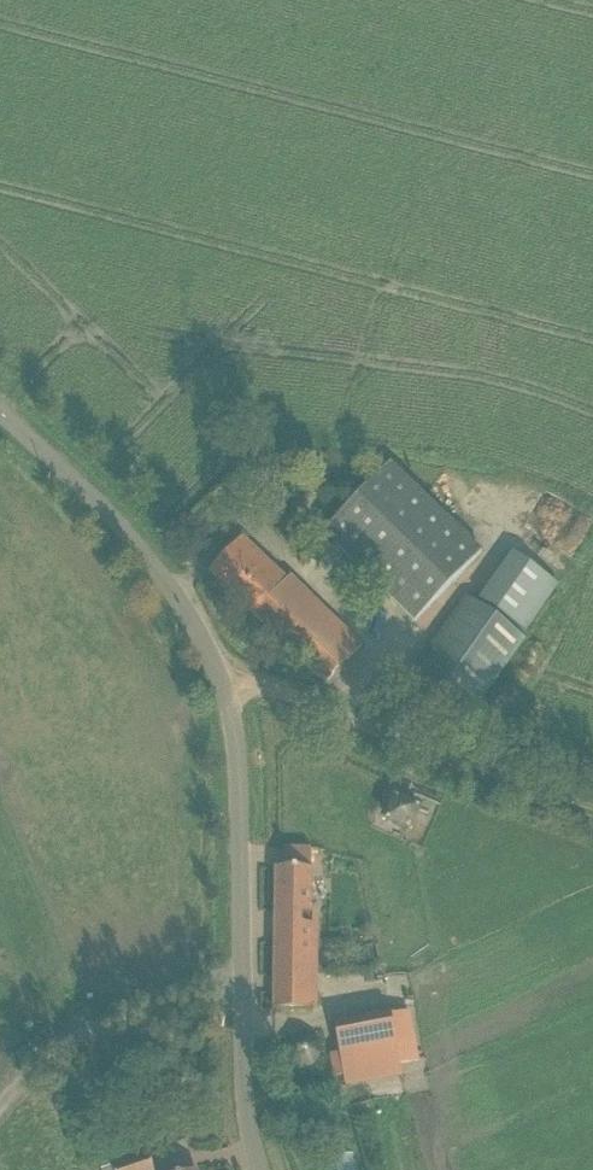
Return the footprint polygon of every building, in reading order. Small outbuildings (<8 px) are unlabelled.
[(413,623),(481,552),(390,464),(321,535),(413,623)] [(239,538),(225,553),(208,570),(326,682),(361,645),(289,577),(285,581),(239,538)] [(511,552),(477,601),(521,630),(525,632),(558,585),(511,552)] [(475,603),(464,595),(409,674),(470,717),(524,638),(518,634),(475,603)] [(408,830),(417,808),(395,799),(386,821),(408,830)] [(273,1010),(297,1011),(317,1011),(319,908),(312,908),(313,869),(275,868),(273,1010)] [(388,1015),(357,1021),(333,1025),(342,1075),(366,1071),(368,1080),(398,1074),(396,1063),(416,1059),(407,1013),(388,1017),(388,1015)] [(287,1060),(298,1067),(310,1064),(317,1054),(315,1041),(304,1034),(291,1037),(284,1048),(287,1060)] [(147,1154),(110,1166),(111,1169),(152,1169),(147,1154)]
